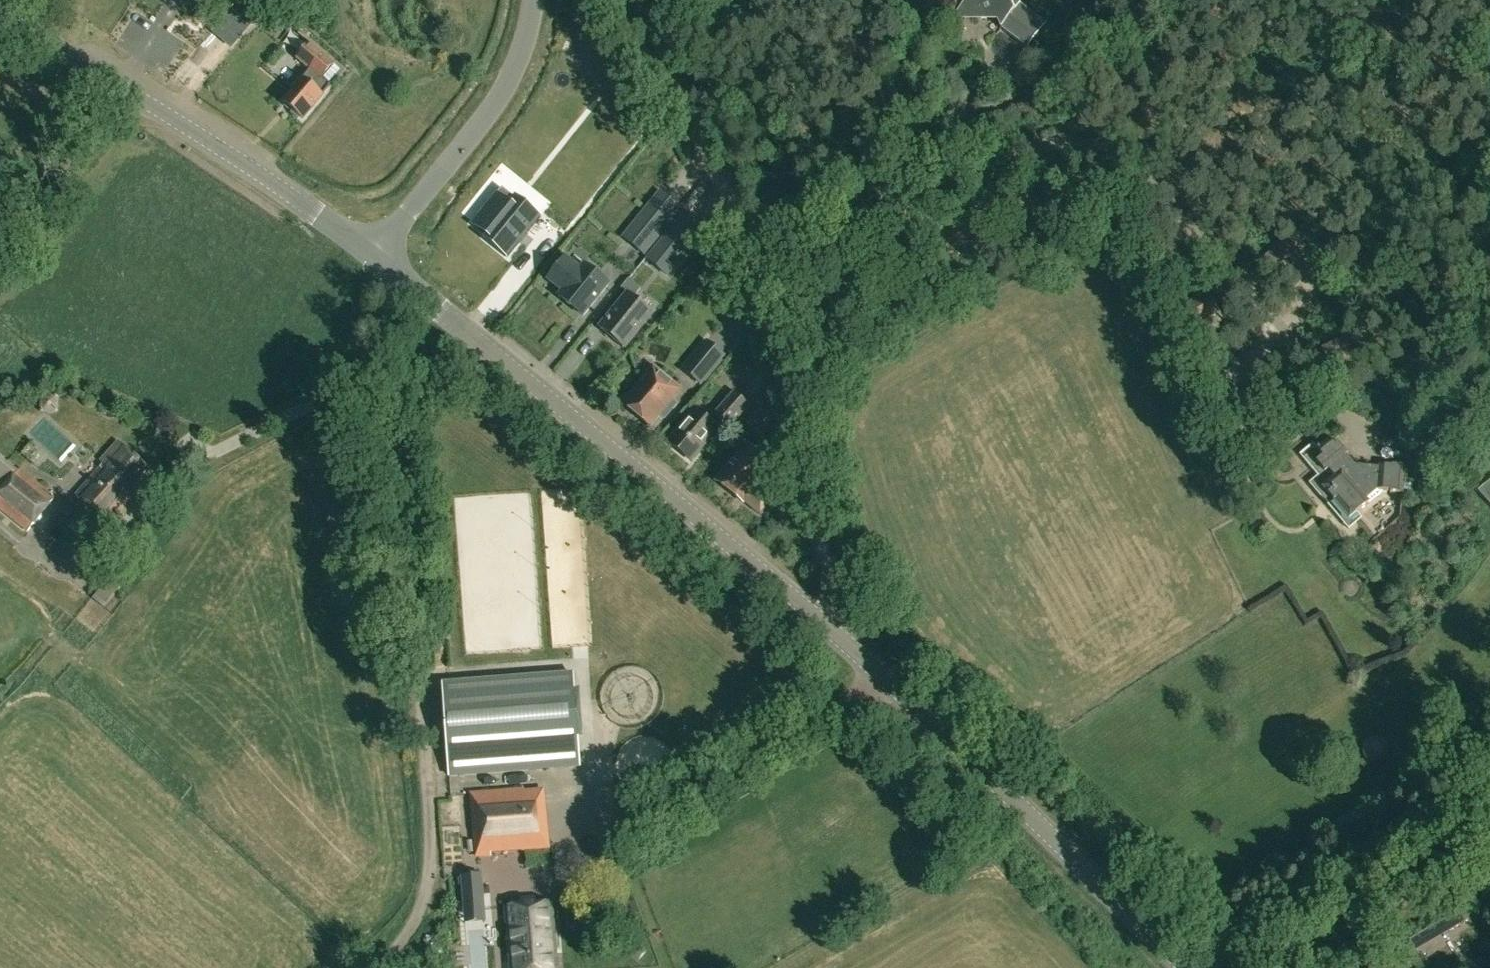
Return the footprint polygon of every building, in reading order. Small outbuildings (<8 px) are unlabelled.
[(962,5),(968,19),(996,23),(998,31),(997,32),(1024,53),(1044,28),(1017,7),(1011,14),(1005,0),(966,0),(962,5)] [(335,64),(310,44),(297,61),(309,71),(282,102),(303,119),(323,96),(320,93),(327,84),(322,80),(335,64)] [(486,237),(509,256),(539,218),(515,199),(502,187),(477,218),(477,219),(474,223),(488,235),(486,237)] [(660,192),(624,237),(644,253),(680,208),(660,192)] [(685,209),(655,247),(675,263),(705,226),(685,209)] [(1280,273),(1306,247),(1290,231),(1264,256),(1280,273)] [(608,285),(583,265),(580,269),(565,257),(547,279),(562,291),(558,296),(583,316),(608,285)] [(628,295),(599,331),(622,349),(651,312),(633,298),(641,288),(629,279),(621,289),(628,295)] [(1218,309),(1206,290),(1176,310),(1187,328),(1218,309)] [(691,361),(684,370),(691,376),(700,383),(703,378),(719,360),(723,355),(707,342),(691,361)] [(670,401),(671,400),(679,390),(651,368),(622,405),(650,427),(659,415),(664,419),(675,405),(670,401)] [(718,421),(727,430),(748,406),(733,393),(719,409),(725,414),(718,421)] [(717,429),(694,410),(668,442),(691,461),(717,429)] [(48,465),(56,458),(68,470),(86,453),(58,424),(32,448),(48,465)] [(745,445),(716,480),(759,515),(774,496),(759,484),(773,467),(769,464),(779,451),(762,438),(752,450),(745,445)] [(1347,452),(1338,443),(1335,445),(1330,439),(1317,449),(1312,443),(1300,454),(1318,476),(1325,471),(1332,479),(1322,487),(1327,494),(1322,498),(1328,505),(1333,500),(1349,519),(1383,490),(1393,491),(1393,492),(1403,493),(1405,465),(1392,464),(1392,465),(1379,464),(1379,468),(1353,466),(1344,455),(1347,452)] [(139,496),(155,477),(117,443),(100,462),(104,465),(77,496),(109,523),(135,493),(139,496)] [(0,461),(0,488),(17,468),(4,457),(0,461)] [(0,496),(0,510),(28,531),(55,497),(20,470),(0,496)] [(1386,518),(1397,507),(1387,496),(1376,507),(1386,518)] [(1358,532),(1382,519),(1376,509),(1353,523),(1358,532)] [(572,674),(443,685),(450,776),(580,766),(572,674)] [(471,796),(475,859),(492,858),(491,850),(521,848),(522,849),(543,848),(539,793),(524,794),(524,792),(471,796)] [(471,895),(471,909),(489,909),(488,894),(471,895)] [(505,907),(509,967),(558,967),(553,904),(505,907)]
